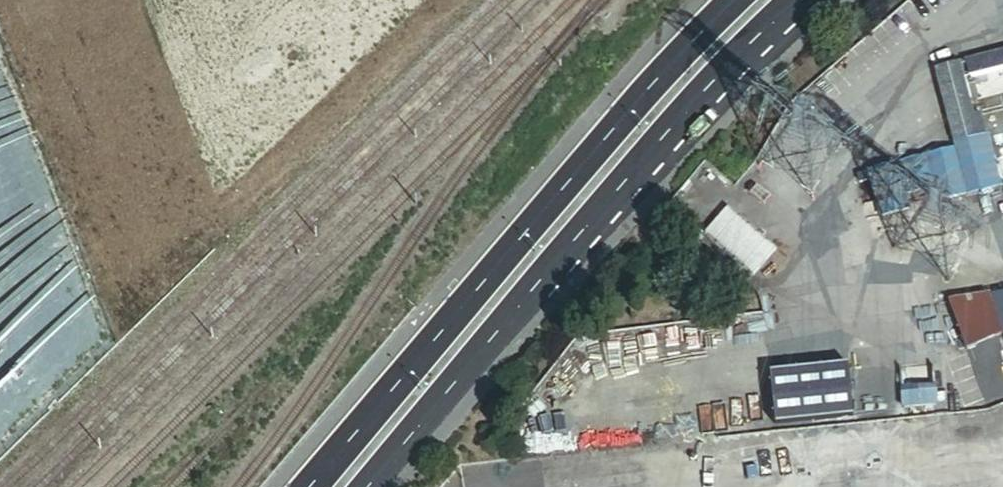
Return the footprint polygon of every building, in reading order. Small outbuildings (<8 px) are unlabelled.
[(971,80),(1002,73),(1002,54),(965,64),(971,80)] [(970,80),(971,80),(965,64),(934,71),(952,144),(984,136),(980,116),(973,119),(965,82),(970,80)] [(984,136),(952,144),(957,155),(993,146),(991,134),(984,136)] [(993,146),(957,155),(967,196),(1002,187),(993,146)] [(967,196),(957,155),(928,161),(934,190),(937,203),(967,196)] [(894,168),(902,198),(934,190),(928,161),(894,168)] [(894,168),(869,174),(880,218),(906,212),(902,198),(894,168)] [(662,210),(679,225),(755,290),(791,247),(725,192),(697,169),(662,210)] [(991,298),(1002,333),(1002,296),(991,298)] [(969,353),(1002,341),(1002,333),(991,298),(951,303),(969,353)] [(771,373),(775,427),(854,418),(849,365),(771,373)]
